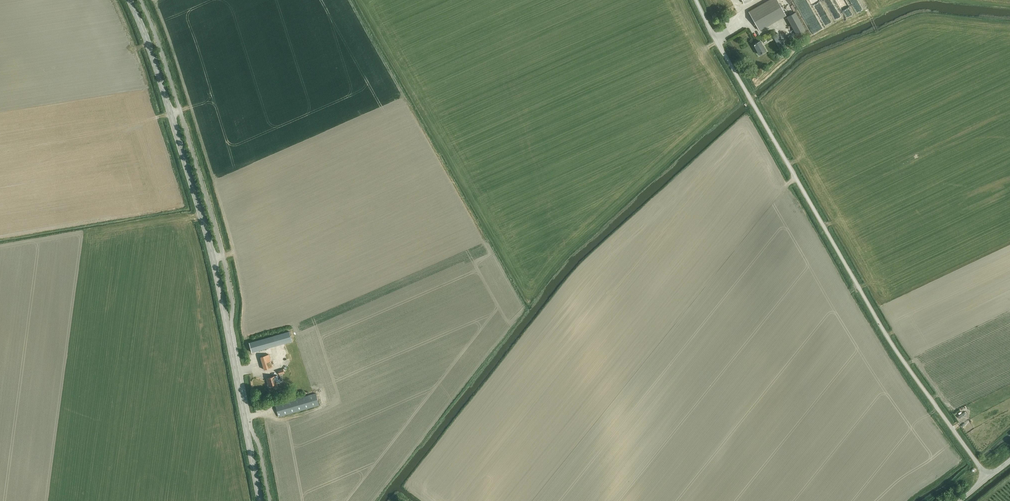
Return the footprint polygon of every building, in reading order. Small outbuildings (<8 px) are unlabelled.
[(784,12),(777,0),(770,0),(749,12),(759,30),(785,15),(789,13),(787,10),(784,12)] [(837,17),(842,13),(837,6),(832,10),(837,17)] [(852,8),(846,11),(848,16),(855,12),(852,8)] [(787,17),(796,34),(805,30),(795,13),(787,17)] [(811,20),(815,29),(822,26),(818,17),(811,20)] [(754,45),(759,55),(766,51),(760,41),(754,45)] [(292,341),(289,331),(273,336),(276,346),(292,341)] [(276,346),(273,336),(249,342),(252,352),(276,346)] [(261,356),(264,370),(272,367),(269,354),(261,356)] [(280,378),(278,378),(277,374),(266,377),(269,385),(282,381),(282,380),(281,380),(280,378)] [(275,405),(278,416),(319,405),(315,393),(275,405)]
